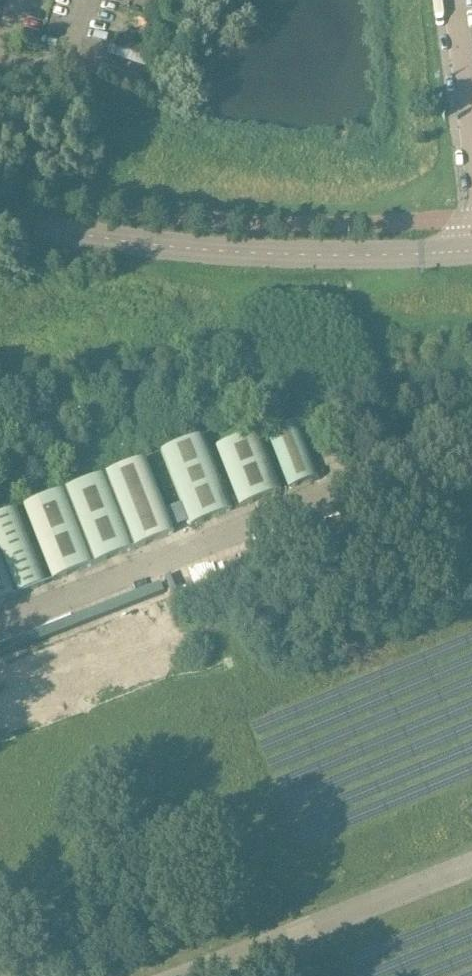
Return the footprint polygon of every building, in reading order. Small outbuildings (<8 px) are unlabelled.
[(119,42),(114,55),(136,62),(140,49),(119,42)] [(94,63),(90,75),(138,91),(142,79),(94,63)] [(297,422),(267,434),(289,489),(319,477),(297,422)] [(216,449),(240,509),(282,492),(258,432),(216,449)] [(202,436),(161,452),(190,527),(232,511),(202,436)] [(174,534),(145,459),(104,475),(24,508),(53,582),(133,550),(174,534)] [(45,584),(15,509),(0,515),(0,603),(45,584)] [(0,649),(0,658),(164,594),(160,586),(0,649)]
